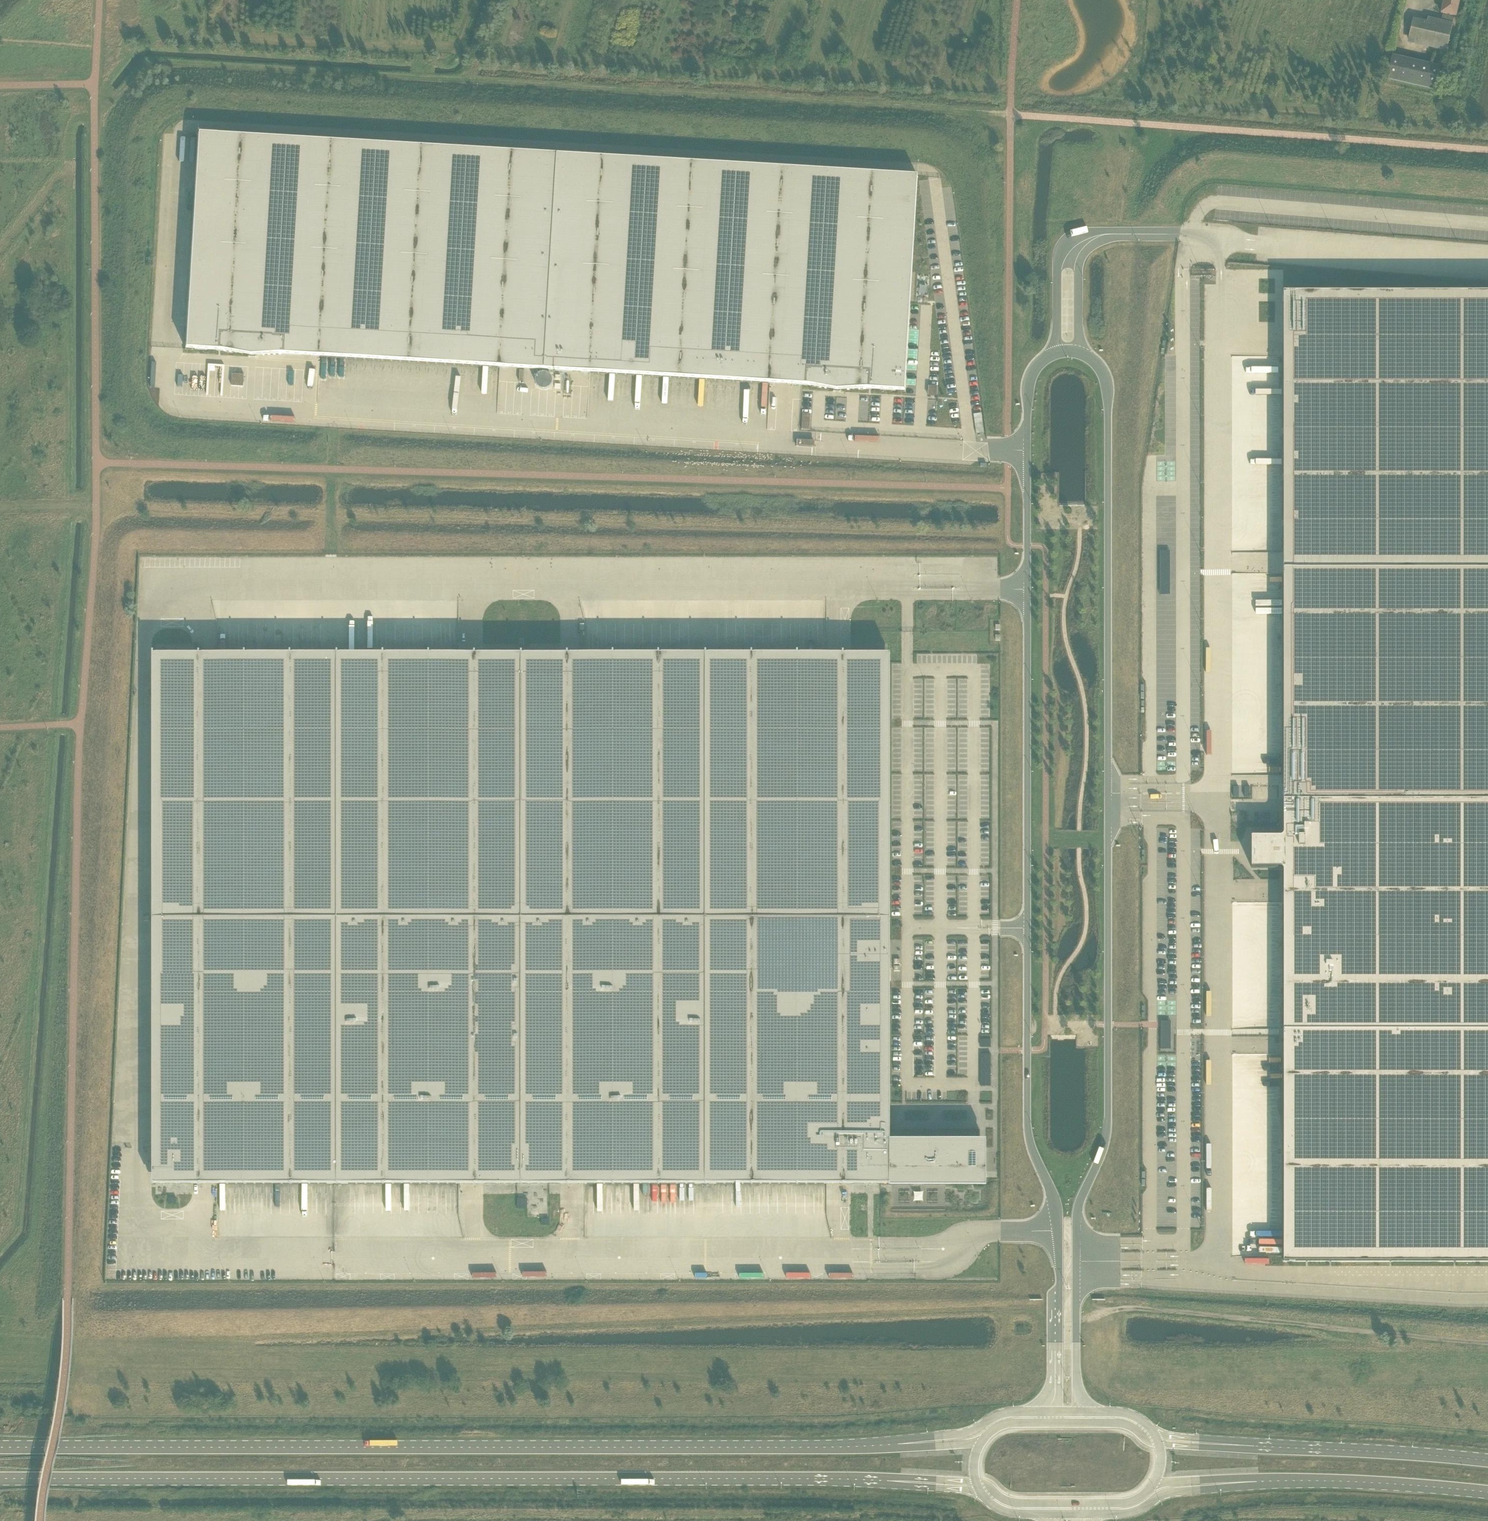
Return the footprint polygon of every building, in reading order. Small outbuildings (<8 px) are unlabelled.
[(1452,24),(1454,16),(1456,16),(1459,0),(1444,0),(1441,13),(1443,14),(1442,22),(1427,18),(1427,22),(1413,19),(1408,39),(1447,48),(1453,24),(1452,24)] [(1435,90),(1440,66),(1392,55),(1386,79),(1435,90)] [(256,357),(256,356),(263,355),(282,354),(808,385),(827,388),(833,390),(833,391),(840,392),(841,390),(847,390),(866,389),(905,391),(910,305),(918,176),(518,152),(197,133),(185,348),(224,351),(242,354),(249,355),(249,357),(256,357)] [(1297,293),(1297,285),(1275,285),(1275,307),(1283,307),(1283,569),(1487,569),(1487,293),(1297,293)] [(254,393),(255,381),(243,380),(242,392),(254,393)] [(1283,569),(1283,799),(1487,799),(1487,569),(1283,569)] [(156,1181),(193,1181),(193,1183),(483,1183),(483,1181),(561,1181),(561,1183),(851,1183),(890,1183),(986,1183),(986,1181),(986,1139),(890,1139),(888,1139),(888,1084),(890,1084),(890,919),(890,665),(888,665),(888,656),(851,656),(851,654),(561,654),(561,656),(483,656),(483,654),(193,654),(193,656),(155,656),(155,665),(154,665),(154,1173),(156,1173),(156,1181)] [(1233,773),(1243,773),(1242,759),(1241,759),(1241,750),(1232,750),(1233,773)] [(1487,1261),(1487,799),(1283,799),(1283,831),(1283,832),(1283,833),(1282,834),(1282,835),(1281,835),(1281,836),(1280,836),(1279,836),(1278,836),(1277,836),(1251,836),(1251,868),(1277,868),(1278,868),(1279,868),(1280,868),(1280,869),(1281,869),(1281,870),(1282,870),(1282,871),(1283,871),(1283,872),(1283,873),(1283,874),(1283,1030),(1283,1261),(1487,1261)] [(1239,1222),(1247,1222),(1247,1196),(1241,1196),(1241,1205),(1233,1205),(1233,1220),(1239,1220),(1239,1222)]
